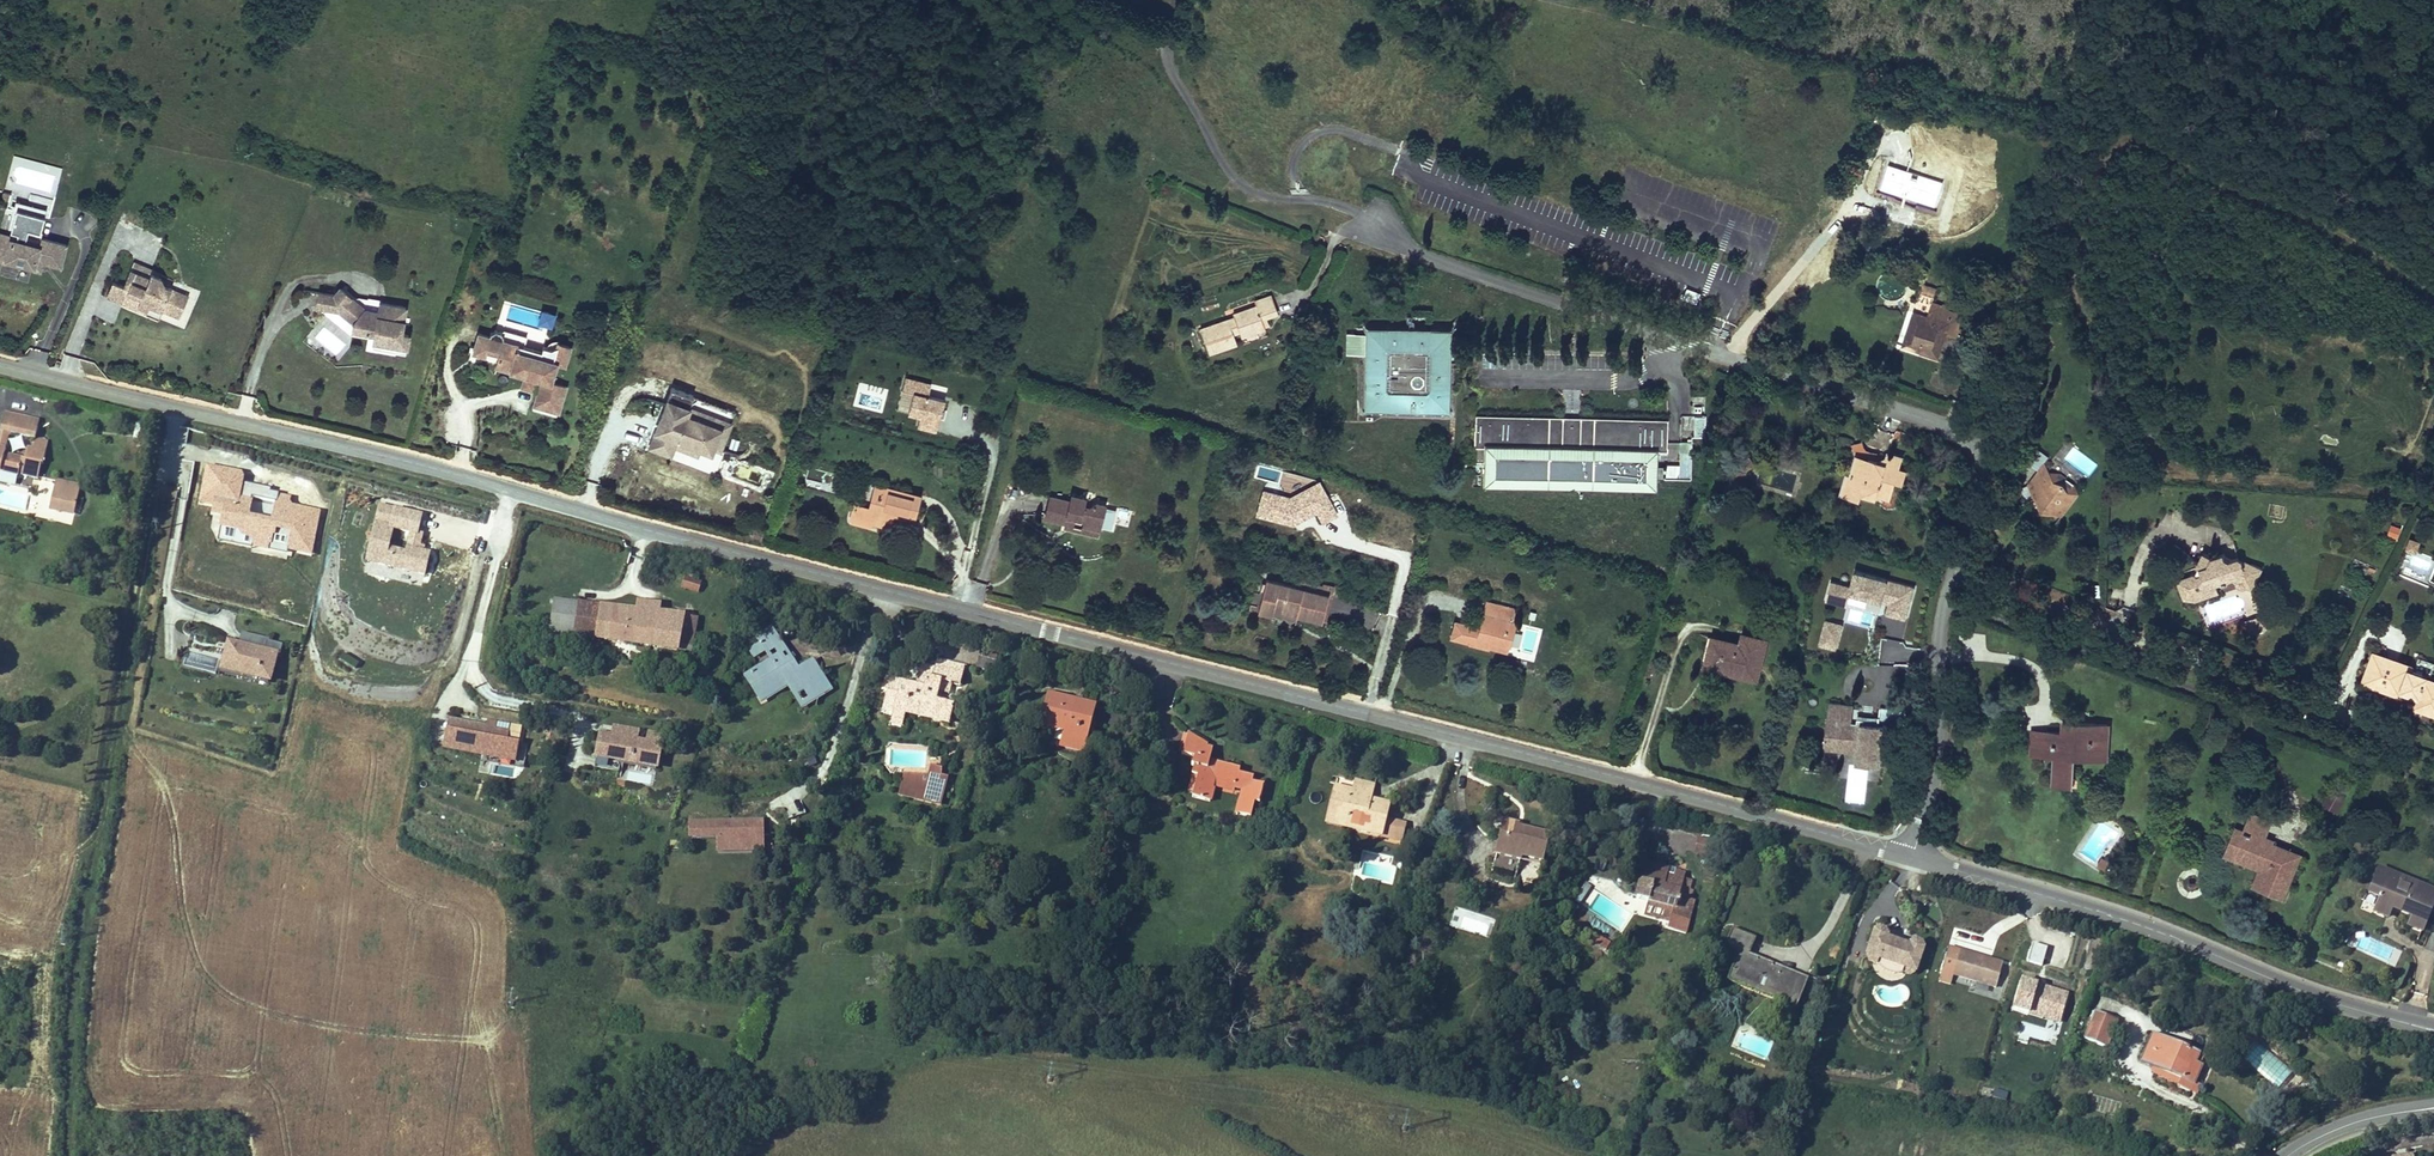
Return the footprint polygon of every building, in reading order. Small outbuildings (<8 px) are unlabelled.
[(55,198),(62,167),(13,156),(4,192),(35,199),(33,206),(48,209),(51,197),(55,198)] [(19,236),(1,233),(0,239),(0,258),(10,260),(11,252),(4,251),(6,240),(18,242),(19,236)] [(34,239),(19,236),(18,242),(6,240),(4,251),(11,252),(10,260),(39,265),(41,255),(48,256),(47,263),(68,266),(72,245),(47,240),(46,243),(34,241),(34,239)] [(39,265),(47,267),(47,263),(48,256),(41,255),(39,265)] [(170,288),(172,284),(159,279),(161,274),(151,270),(149,275),(129,268),(123,283),(129,286),(123,301),(147,310),(150,301),(151,298),(161,302),(160,305),(180,313),(187,294),(170,288)] [(123,301),(129,286),(123,283),(112,279),(106,294),(123,301)] [(403,324),(406,299),(383,295),(380,308),(366,306),(366,301),(340,280),(334,287),(340,292),(335,298),(340,302),(355,314),(354,322),(368,324),(372,321),(376,325),(374,339),(406,344),(409,325),(403,324)] [(1918,312),(1910,310),(1900,343),(1918,348),(1921,339),(1940,344),(1944,330),(1952,332),(1958,310),(1944,306),(1945,302),(1937,299),(1936,302),(1928,299),(1932,285),(1918,281),(1912,303),(1920,305),(1918,312)] [(189,291),(172,284),(170,288),(187,294),(189,291)] [(334,287),(318,285),(317,299),(340,302),(335,298),(340,292),(334,287)] [(1695,305),(1700,294),(1687,288),(1682,299),(1695,305)] [(1232,321),(1231,317),(1204,327),(1212,353),(1239,344),(1236,333),(1242,330),(1244,335),(1268,327),(1266,324),(1264,315),(1276,311),(1281,310),(1275,294),(1259,299),(1261,305),(1237,312),(1238,315),(1239,319),(1232,321)] [(552,316),(555,304),(543,300),(540,312),(552,316)] [(1279,319),(1276,311),(1264,315),(1266,324),(1279,319)] [(555,368),(560,349),(568,351),(574,332),(561,329),(560,333),(554,337),(546,334),(544,340),(543,345),(518,337),(519,333),(504,328),(505,325),(502,320),(497,318),(492,321),(490,324),(480,321),(474,340),(485,344),(487,338),(500,342),(497,354),(524,363),(535,366),(541,368),(534,391),(561,399),(569,372),(555,368)] [(505,318),(502,320),(505,325),(504,328),(519,333),(518,337),(543,345),(544,340),(525,335),(528,325),(505,318)] [(1448,330),(1361,327),(1359,415),(1446,418),(1448,330)] [(1937,354),(1940,344),(1921,339),(1918,348),(1937,354)] [(531,377),(535,366),(524,363),(521,374),(531,377)] [(914,429),(937,434),(945,400),(929,397),(932,383),(904,377),(896,412),(917,416),(914,429)] [(736,419),(692,403),(695,394),(674,386),(670,395),(669,394),(649,449),(672,457),(676,448),(700,457),(703,449),(715,453),(716,450),(723,452),(736,419)] [(11,411),(4,410),(0,426),(0,428),(7,430),(11,411)] [(1665,413),(1475,410),(1474,441),(1484,442),(1484,483),(1654,487),(1655,447),(1664,447),(1665,413)] [(37,418),(11,411),(7,430),(0,428),(0,470),(18,475),(19,473),(36,477),(40,462),(41,462),(42,462),(48,440),(32,436),(37,418)] [(1702,431),(1702,412),(1691,412),(1690,430),(1702,431)] [(1665,479),(1692,478),(1691,443),(1671,443),(1671,454),(1679,454),(1679,466),(1665,467),(1665,479)] [(1879,450),(1875,462),(1848,453),(1840,475),(1839,474),(1833,491),(1851,497),(1855,487),(1880,496),(1886,476),(1894,479),(1897,469),(1889,466),(1893,454),(1879,450)] [(1743,456),(1740,458),(1749,466),(1750,464),(1752,461),(1752,460),(1752,459),(1752,457),(1751,456),(1750,454),(1748,454),(1746,454),(1743,456)] [(2073,484),(2058,470),(2050,470),(2043,457),(2025,477),(2032,494),(2059,514),(2075,493),(2070,488),(2073,484)] [(1749,466),(1740,458),(1738,462),(1736,464),(1734,468),(1733,470),(1733,475),(1733,484),(1735,491),(1745,489),(1743,482),(1743,477),(1744,474),(1747,468),(1749,466)] [(71,513),(78,486),(54,480),(47,507),(71,513)] [(866,513),(873,488),(859,485),(852,509),(866,513)] [(919,501),(873,488),(866,513),(852,509),(850,508),(845,525),(848,525),(847,530),(866,535),(867,530),(878,533),(881,522),(882,518),(893,521),(912,526),(919,501)] [(1040,517),(1068,523),(1069,517),(1079,519),(1078,524),(1095,528),(1101,504),(1090,501),(1089,505),(1080,503),(1082,496),(1068,492),(1066,500),(1045,495),(1040,517)] [(377,506),(366,570),(427,581),(432,553),(420,551),(426,515),(377,506)] [(1102,529),(1111,531),(1117,511),(1108,508),(1102,529)] [(892,526),(893,521),(882,518),(881,522),(892,526)] [(1093,537),(1095,528),(1078,524),(1076,533),(1093,537)] [(2386,536),(2398,540),(2401,528),(2390,525),(2386,536)] [(763,530),(752,528),(751,535),(761,538),(763,530)] [(2433,542),(2427,538),(2423,546),(2429,550),(2433,542)] [(2407,540),(2406,552),(2417,554),(2419,541),(2407,540)] [(2264,580),(2271,569),(2260,563),(2257,568),(2250,564),(2248,556),(2235,560),(2233,552),(2221,556),(2212,551),(2206,564),(2208,565),(2210,571),(2205,573),(2204,570),(2185,575),(2188,588),(2198,585),(2200,594),(2224,587),(2223,581),(2242,576),(2245,578),(2244,581),(2245,585),(2249,588),(2254,586),(2259,577),(2264,580)] [(2257,568),(2260,563),(2248,556),(2250,564),(2257,568)] [(1847,606),(1851,593),(1888,604),(1885,614),(1906,620),(1915,586),(1854,569),(1850,585),(1831,579),(1825,600),(1847,606)] [(681,587),(701,594),(703,586),(699,585),(700,581),(694,579),(695,576),(690,574),(689,578),(685,577),(681,587)] [(2262,591),(2266,584),(2264,580),(2259,577),(2254,586),(2262,591)] [(982,605),(987,584),(973,581),(968,601),(982,605)] [(1317,620),(1322,597),(1260,583),(1254,611),(1267,614),(1268,611),(1293,617),(1293,614),(1317,620)] [(2198,585),(2188,588),(2189,591),(2201,597),(2225,590),(2224,587),(2200,594),(2198,585)] [(553,635),(685,655),(688,638),(681,637),(684,617),(660,613),(661,605),(637,601),(635,611),(558,599),(553,635)] [(1491,615),(1505,619),(1508,610),(1482,603),(1478,615),(1490,618),(1491,615)] [(1486,648),(1502,652),(1510,625),(1504,623),(1505,619),(1491,615),(1490,618),(1478,615),(1476,624),(1471,623),(1470,627),(1452,622),(1447,637),(1465,642),(1466,644),(1486,650),(1486,648)] [(2270,629),(2266,616),(2249,621),(2253,634),(2270,629)] [(697,618),(684,617),(681,637),(688,638),(685,655),(692,656),(697,618)] [(1844,624),(1824,619),(1818,646),(1837,650),(1844,624)] [(765,703),(792,687),(804,708),(832,692),(815,664),(808,670),(799,670),(775,629),(759,638),(765,647),(753,653),(757,659),(767,653),(774,664),(750,678),(765,703)] [(1759,682),(1770,638),(1742,631),(1740,641),(1710,634),(1702,668),(1759,682)] [(227,642),(219,676),(273,689),(283,645),(241,635),(239,645),(227,642)] [(2375,679),(2385,656),(2375,652),(2363,680),(2398,695),(2400,690),(2375,679)] [(2425,681),(2427,678),(2409,671),(2411,667),(2385,656),(2375,679),(2400,690),(2418,697),(2412,709),(2433,719),(2433,685),(2425,681)] [(907,729),(910,715),(953,726),(957,707),(941,703),(946,683),(955,685),(959,668),(938,663),(936,670),(925,667),(921,686),(889,679),(886,693),(891,694),(887,711),(898,714),(895,726),(907,729)] [(968,670),(959,668),(955,685),(964,687),(968,670)] [(1376,699),(1380,679),(1370,677),(1366,696),(1376,699)] [(1098,707),(1055,696),(1047,728),(1069,733),(1066,748),(1086,753),(1098,707)] [(1853,704),(1828,702),(1823,749),(1856,752),(1855,760),(1881,763),(1885,725),(1851,721),(1853,704)] [(1881,708),(1879,719),(1891,721),(1893,711),(1881,708)] [(448,716),(443,755),(481,760),(479,773),(516,778),(523,727),(448,716)] [(2029,756),(2053,757),(2051,785),(2073,786),(2074,758),(2074,747),(2108,749),(2110,723),(2072,721),(2071,733),(2062,732),(2031,731),(2029,756)] [(2071,733),(2072,721),(2062,721),(2062,732),(2071,733)] [(599,733),(595,765),(660,773),(665,733),(647,731),(646,740),(639,739),(640,728),(613,724),(612,734),(599,733)] [(1193,774),(1198,775),(1194,797),(1213,801),(1215,790),(1213,789),(1214,783),(1231,787),(1232,784),(1243,786),(1241,797),(1239,797),(1236,811),(1252,814),(1255,800),(1259,801),(1263,782),(1252,779),(1253,775),(1238,771),(1239,768),(1209,760),(1212,747),(1205,746),(1206,742),(1188,730),(1183,754),(1194,756),(1192,764),(1194,765),(1193,774)] [(2108,759),(2108,749),(2074,747),(2074,758),(2108,759)] [(952,778),(923,775),(921,795),(952,798),(956,787),(959,787),(961,778),(961,772),(954,770),(952,778)] [(650,785),(652,774),(627,771),(625,782),(650,785)] [(968,780),(961,778),(959,787),(956,787),(952,798),(921,795),(923,775),(918,796),(960,807),(968,780)] [(1325,814),(1377,828),(1384,803),(1366,798),(1371,783),(1353,778),(1350,788),(1334,784),(1325,814)] [(2321,804),(2336,814),(2344,801),(2328,792),(2321,804)] [(787,820),(805,817),(803,803),(785,806),(787,820)] [(2303,854),(2265,838),(2272,820),(2251,811),(2243,828),(2236,825),(2224,856),(2258,870),(2251,887),(2284,900),(2303,854)] [(1375,833),(1377,828),(1325,814),(1324,819),(1375,833)] [(765,820),(688,820),(688,841),(716,841),(716,856),(765,856),(765,820)] [(1542,836),(1512,827),(1513,825),(1503,822),(1494,852),(1516,858),(1517,854),(1536,859),(1542,836)] [(1694,855),(1710,860),(1715,843),(1699,838),(1694,855)] [(2106,869),(2110,863),(2102,857),(2098,863),(2106,869)] [(1637,892),(1672,904),(1670,911),(1682,915),(1692,887),(1680,883),(1684,873),(1667,867),(1665,872),(1655,869),(1657,863),(1649,860),(1637,892)] [(1665,872),(1667,867),(1657,863),(1655,869),(1665,872)] [(2378,867),(2366,896),(2377,900),(2372,913),(2388,920),(2391,911),(2410,918),(2406,928),(2422,935),(2433,906),(2433,890),(2378,867)] [(1649,909),(1646,918),(1661,923),(1664,914),(1649,909)] [(1791,967),(1751,950),(1759,932),(1737,923),(1727,946),(1749,955),(1746,964),(1757,969),(1753,977),(1782,990),(1791,967)] [(1863,958),(1916,975),(1925,948),(1923,942),(1915,940),(1909,943),(1908,945),(1888,939),(1889,936),(1887,930),(1879,928),(1872,931),(1863,958)] [(1601,940),(1597,948),(1608,953),(1612,945),(1601,940)] [(2042,969),(2047,948),(2029,945),(2025,965),(2042,969)] [(2003,962),(1948,947),(1938,983),(1950,986),(1953,976),(1996,988),(2003,962)] [(1809,975),(1791,967),(1782,990),(1753,977),(1757,969),(1746,964),(1739,981),(1797,1005),(1809,975)] [(2010,1013),(2059,1027),(2069,993),(2019,979),(2010,1013)] [(2094,1012),(2083,1040),(2105,1049),(2116,1020),(2094,1012)] [(2193,1063),(2198,1051),(2152,1034),(2140,1064),(2180,1079),(2177,1087),(2197,1095),(2200,1085),(2203,1086),(2210,1069),(2193,1063)] [(2262,1073),(2282,1084),(2291,1067),(2271,1056),(2262,1073)]
